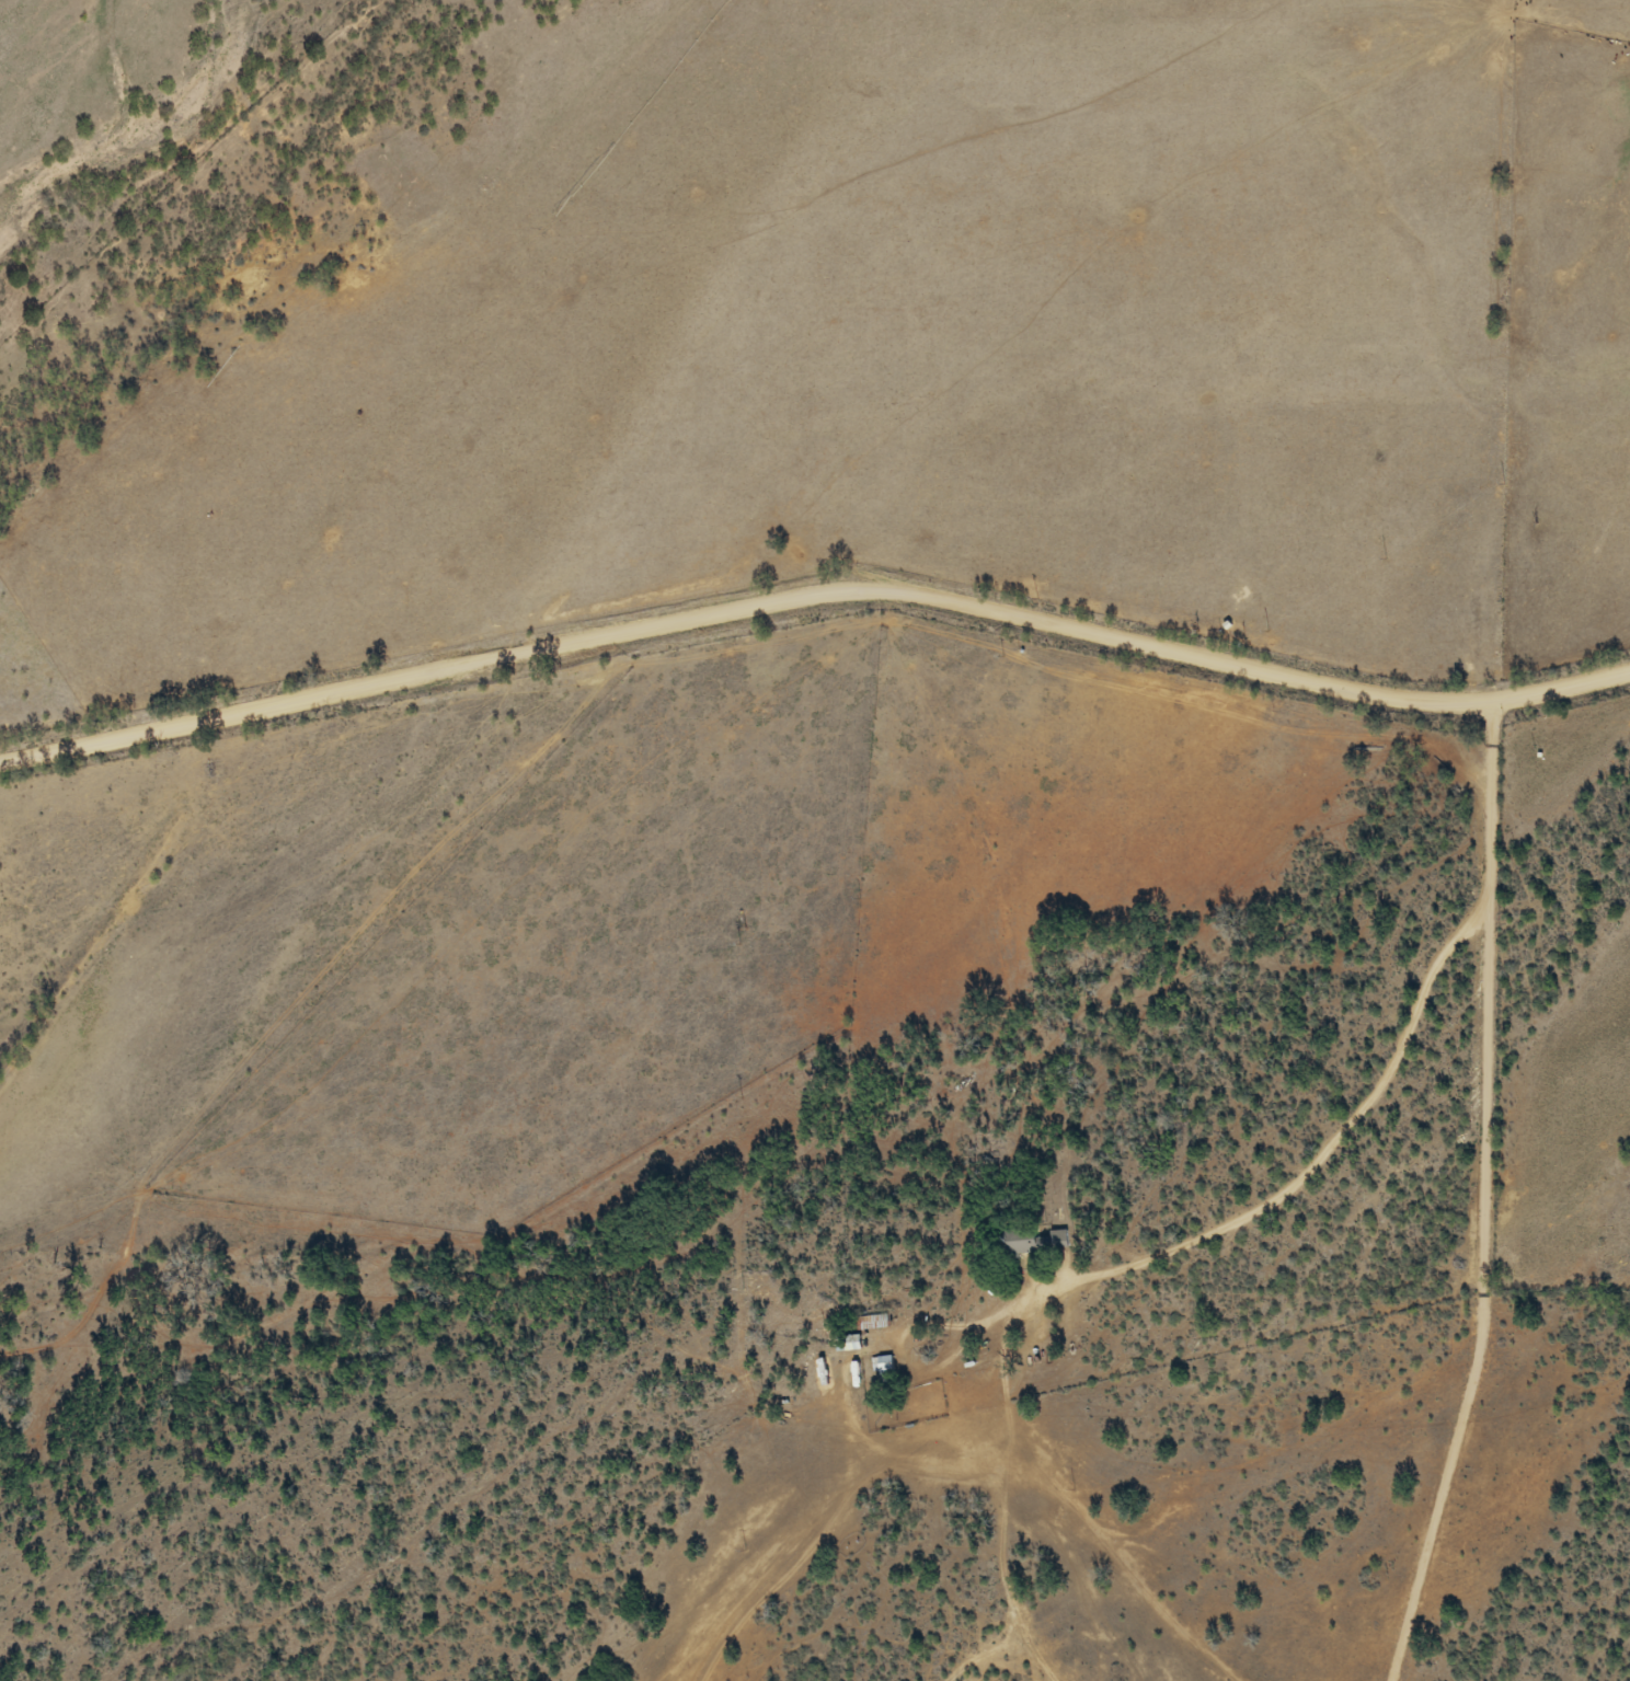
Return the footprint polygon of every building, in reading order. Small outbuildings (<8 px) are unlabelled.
[(1012,1254),(1073,1251),(1072,1229),(1011,1233),(1012,1254)] [(859,1329),(891,1329),(891,1315),(858,1316),(859,1329)] [(851,1351),(865,1348),(862,1334),(848,1337),(851,1351)] [(874,1372),(884,1372),(884,1385),(897,1385),(897,1356),(874,1356),(874,1372)]
